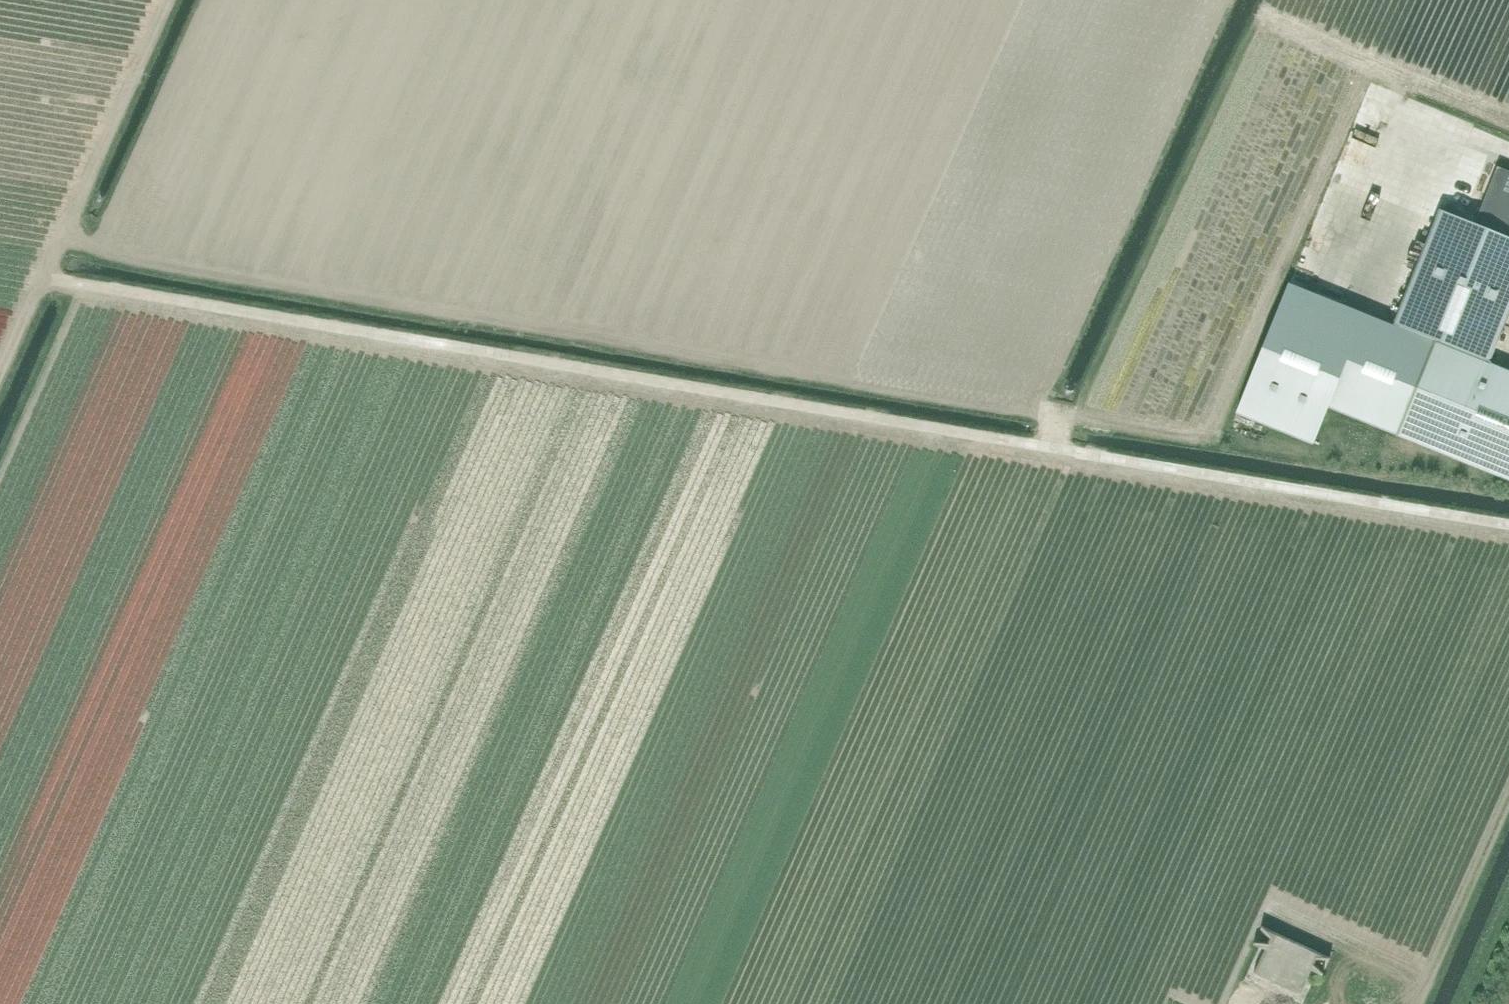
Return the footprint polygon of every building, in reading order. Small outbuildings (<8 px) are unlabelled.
[(1394,324),(1439,342),(1438,344),(1439,344),(1439,342),(1489,362),(1508,312),(1508,172),(1497,167),(1473,227),(1439,213),(1394,324)] [(1237,414),(1312,444),(1327,407),(1396,435),(1396,436),(1397,437),(1397,436),(1508,480),(1508,370),(1489,362),(1439,342),(1439,344),(1438,344),(1439,342),(1394,324),(1394,325),(1289,283),(1237,414)] [(1264,952),(1263,954),(1253,975),(1252,977),(1253,978),(1254,979),(1296,998),(1306,974),(1320,979),(1321,978),(1309,968),(1311,963),(1327,964),(1328,961),(1260,932),(1260,935),(1269,943),(1267,949),(1253,946),(1252,947),(1264,952)]
